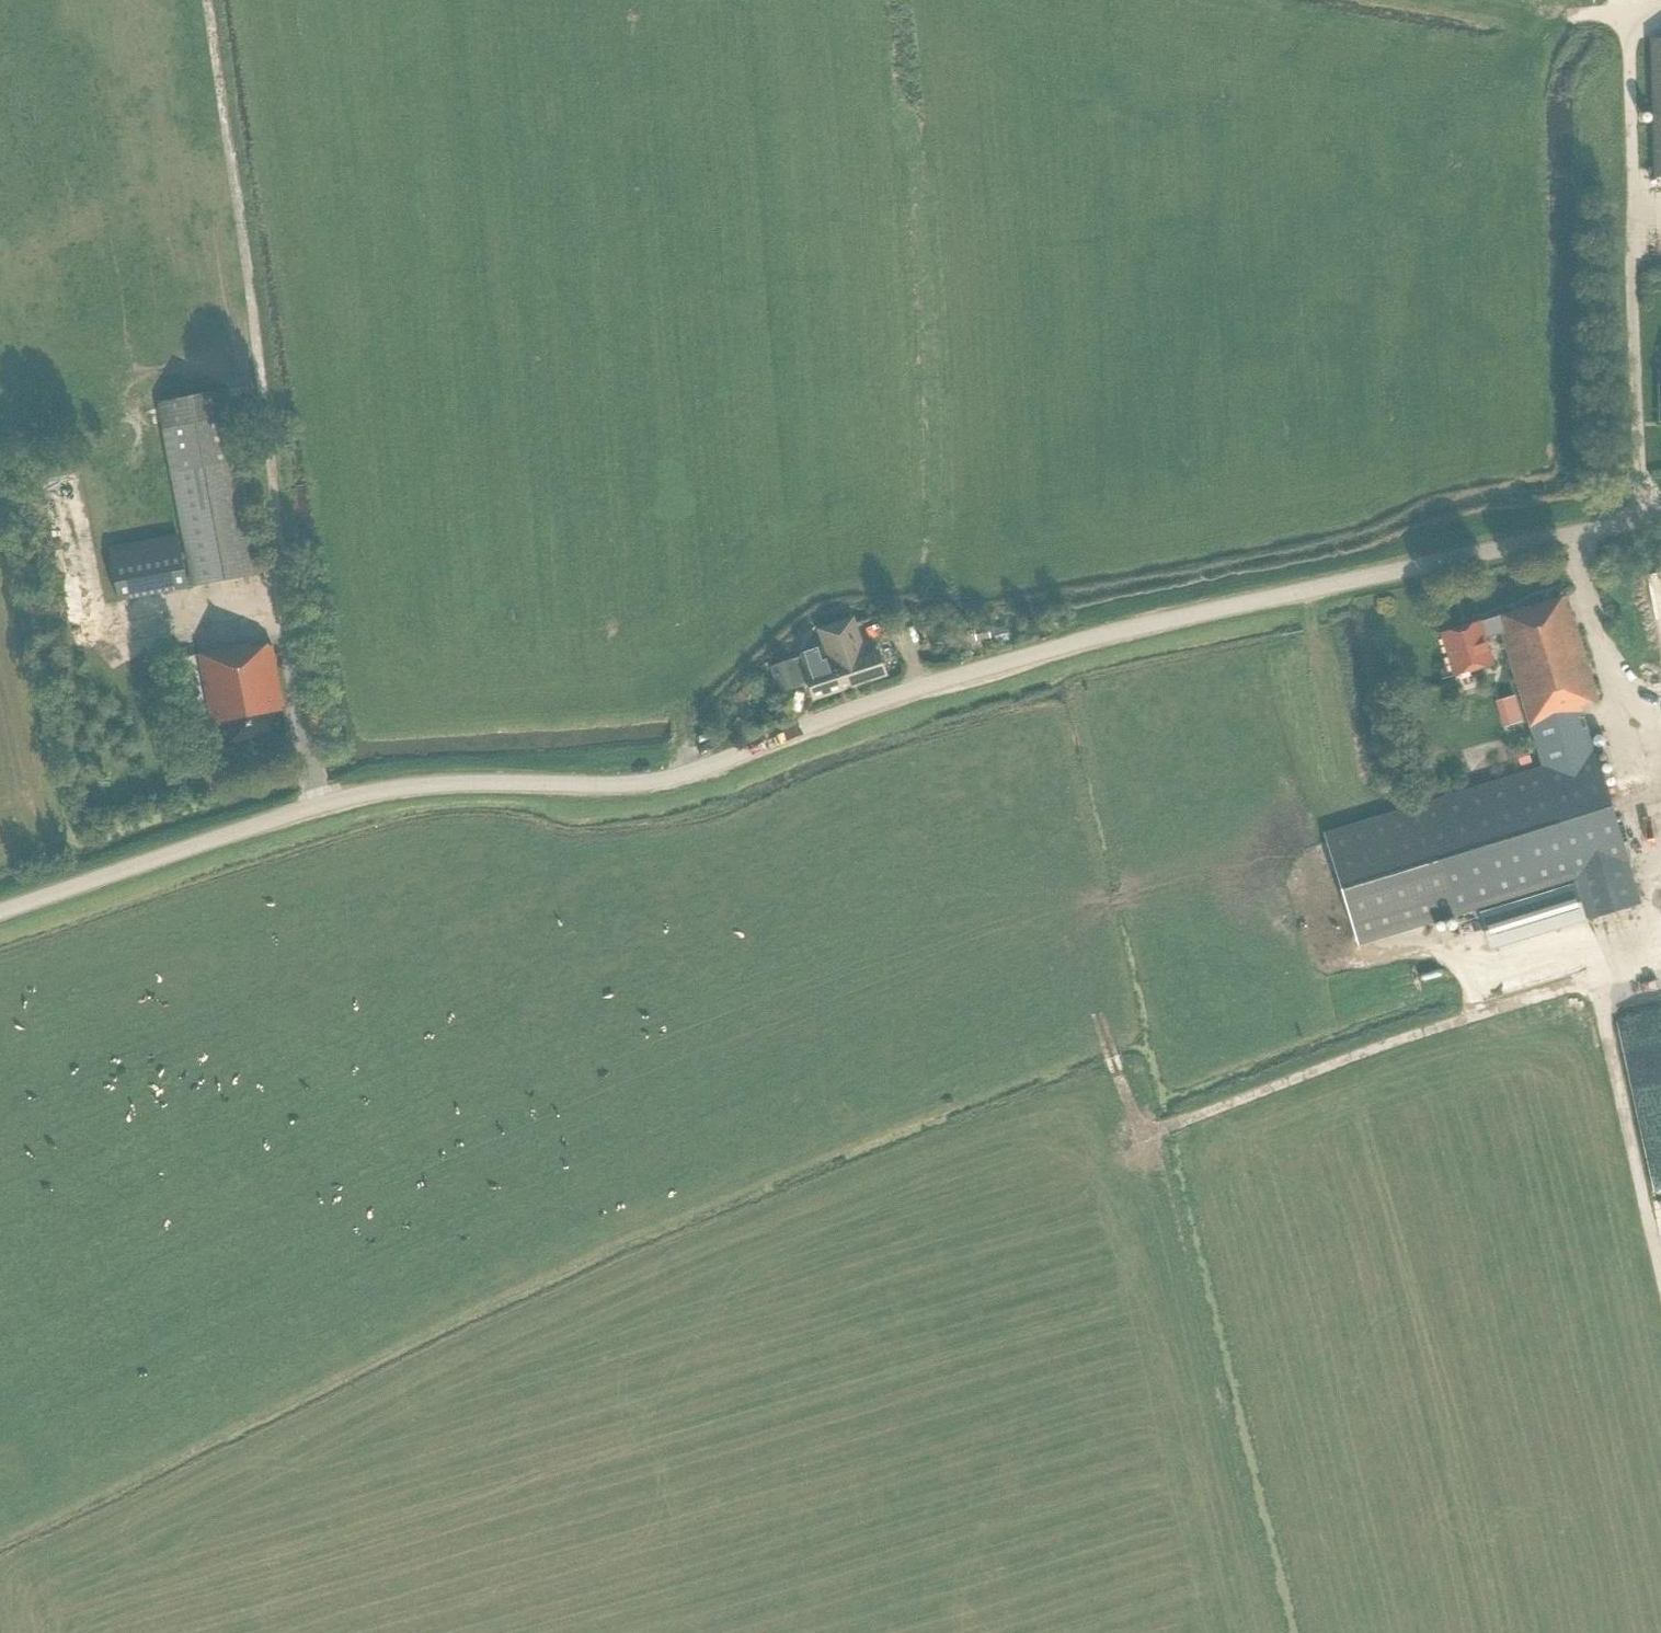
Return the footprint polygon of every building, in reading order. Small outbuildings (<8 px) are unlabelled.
[(1654,177),(1660,177),(1660,40),(1650,40),(1654,177)] [(229,418),(224,390),(158,403),(163,431),(193,585),(258,573),(229,418)] [(118,602),(188,589),(178,534),(108,548),(118,602)] [(1543,769),(1324,836),(1358,944),(1576,877),(1590,919),(1641,902),(1580,705),(1598,700),(1565,595),(1496,617),(1496,618),(1479,623),(1479,622),(1441,634),(1454,676),(1492,664),(1484,638),(1501,633),(1543,769)] [(824,647),(839,690),(885,674),(878,654),(865,658),(852,619),(819,630),(824,646),(824,647)] [(988,626),(974,629),(976,641),(991,638),(988,626)] [(197,643),(197,644),(174,648),(179,670),(201,666),(211,720),(214,720),(219,749),(287,737),(281,707),(283,707),(272,643),(251,647),(250,643),(209,651),(207,642),(197,643)] [(808,681),(813,698),(839,690),(824,647),(824,646),(800,654),(801,657),(792,660),(771,667),(779,691),(800,685),(800,683),(808,681)] [(735,696),(742,703),(753,692),(746,686),(735,696)] [(1481,914),(1491,953),(1587,927),(1576,888),(1481,914)]
